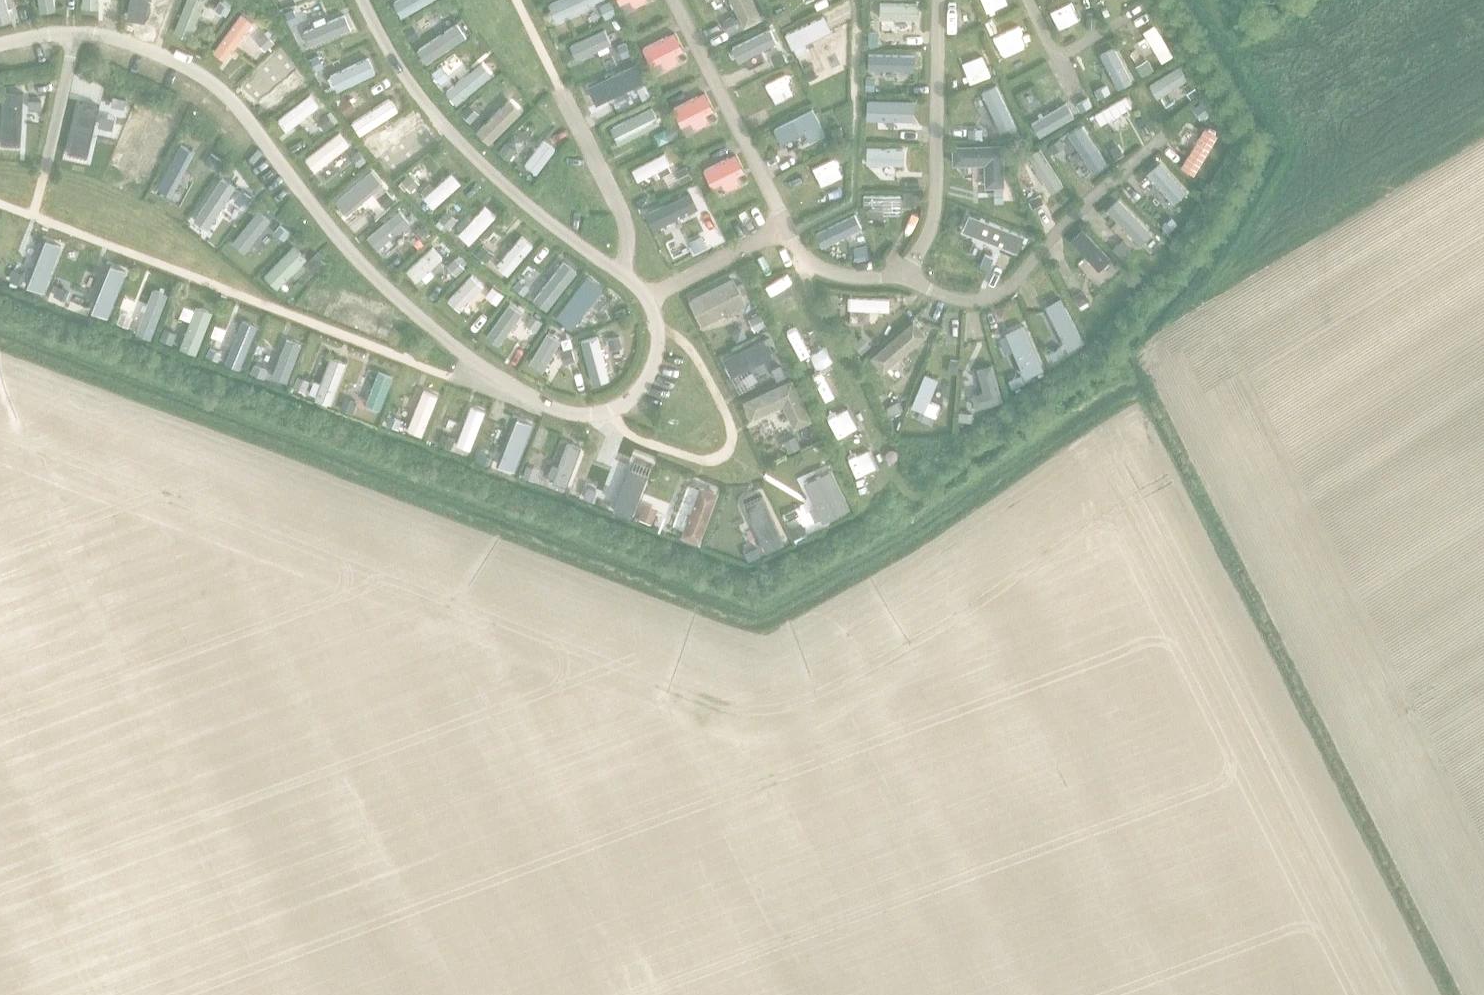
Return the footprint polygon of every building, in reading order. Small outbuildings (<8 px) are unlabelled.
[(6,0),(0,0),(0,15),(9,12),(6,0)] [(141,0),(128,0),(125,13),(137,16),(141,0)] [(198,3),(190,0),(187,0),(174,32),(185,36),(198,3)] [(428,0),(404,0),(401,1),(407,12),(428,0)] [(550,2),(555,13),(572,5),(575,11),(587,5),(584,0),(555,0),(550,2)] [(743,26),(761,18),(752,0),(731,0),(743,26)] [(879,17),(918,18),(919,2),(880,1),(879,17)] [(241,13),(214,50),(226,59),(253,22),(241,13)] [(312,43),(348,29),(343,15),(325,22),(323,16),(312,21),(314,26),(306,29),(312,43)] [(824,15),(785,33),(792,48),(794,47),(797,54),(807,49),(804,42),(831,29),(824,15)] [(456,26),(426,45),(433,55),(462,36),(456,26)] [(609,26),(570,44),(575,55),(598,44),(601,50),(612,45),(609,39),(614,37),(609,26)] [(769,26),(737,42),(742,53),(764,42),(766,48),(776,43),(769,26)] [(620,61),(631,56),(630,55),(635,53),(630,42),(625,45),(625,44),(614,49),(620,61)] [(276,54),(247,81),(255,90),(272,74),(277,79),(286,71),(281,66),(284,63),(276,54)] [(884,68),(915,67),(915,55),(884,56),(884,68)] [(336,88),(370,72),(365,61),(344,71),(341,65),(329,70),(332,76),(330,77),(336,88)] [(1150,99),(1185,78),(1177,64),(1142,85),(1150,99)] [(482,66),(455,88),(462,97),(490,75),(482,66)] [(630,66),(589,86),(596,100),(624,86),(627,91),(639,85),(630,66)] [(758,98),(794,81),(788,68),(752,85),(758,98)] [(1045,68),(1012,86),(1026,110),(1040,103),(1034,92),(1052,82),(1045,68)] [(1093,104),(1087,93),(1074,99),(1080,111),(1093,104)] [(286,130),(318,105),(309,94),(277,119),(286,130)] [(1100,124),(1131,106),(1125,95),(1094,113),(1100,124)] [(360,134),(398,109),(390,97),(352,122),(360,134)] [(508,98),(476,130),(489,143),(521,110),(508,98)] [(875,112),(910,112),(910,100),(875,99),(875,112)] [(3,103),(1,142),(13,143),(15,120),(21,121),(22,109),(15,109),(15,104),(3,103)] [(136,105),(113,163),(131,171),(147,132),(170,141),(177,122),(136,105)] [(812,108),(773,128),(781,142),(804,130),(809,139),(824,132),(812,108)] [(639,113),(611,127),(616,138),(624,133),(627,139),(639,134),(636,128),(644,123),(639,113)] [(78,114),(69,153),(81,155),(87,132),(93,133),(95,122),(90,120),(90,117),(78,114)] [(1080,123),(1051,142),(1057,152),(1077,139),(1085,152),(1095,146),(1080,123)] [(1192,173),(1217,135),(1214,133),(1215,131),(1208,127),(1207,129),(1205,127),(1181,166),(1192,173)] [(335,136),(307,157),(314,167),(331,155),(334,159),(344,152),(340,147),(342,146),(335,136)] [(397,169),(427,147),(419,136),(401,149),(398,145),(386,153),(390,158),(389,158),(397,169)] [(543,139),(525,163),(536,172),(554,148),(543,139)] [(1002,143),(952,145),(952,164),(984,163),(985,186),(1003,185),(1002,143)] [(866,162),(904,163),(904,147),(866,147),(866,162)] [(1026,154),(1050,191),(1062,184),(1038,147),(1026,154)] [(833,151),(793,171),(800,185),(816,177),(820,185),(828,181),(825,174),(840,166),(833,151)] [(663,152),(632,169),(638,179),(656,170),(659,176),(671,170),(667,164),(669,163),(663,152)] [(174,158),(157,189),(168,194),(177,176),(183,179),(189,168),(183,165),(184,163),(174,158)] [(1182,188),(1158,160),(1149,168),(1173,196),(1182,188)] [(433,206),(460,182),(451,172),(434,187),(430,182),(421,191),(425,196),(424,196),(433,206)] [(345,206),(373,182),(365,173),(338,196),(345,206)] [(914,188),(914,178),(894,178),(894,188),(914,188)] [(217,183),(195,217),(205,223),(227,190),(217,183)] [(685,194),(653,211),(658,221),(679,210),(682,216),(693,210),(685,194)] [(900,194),(863,194),(863,208),(883,208),(883,212),(900,212),(900,194)] [(1144,224),(1119,199),(1111,207),(1136,232),(1144,224)] [(469,243),(496,214),(485,204),(471,219),(467,215),(458,224),(463,229),(459,233),(469,243)] [(999,222),(963,208),(958,221),(993,235),(999,222)] [(378,244),(404,222),(397,213),(370,235),(378,244)] [(854,213),(822,230),(827,240),(846,231),(848,235),(858,230),(855,226),(859,224),(854,213)] [(253,214),(228,244),(241,255),(255,238),(266,247),(277,233),(265,223),(265,224),(253,214)] [(1110,258),(1082,228),(1070,239),(1098,269),(1110,258)] [(507,274),(532,244),(521,235),(496,265),(507,274)] [(18,279),(33,242),(20,237),(5,274),(18,279)] [(412,283),(450,248),(441,238),(403,273),(412,283)] [(293,245),(265,274),(277,286),(292,272),(297,276),(305,268),(300,263),(306,257),(293,245)] [(65,293),(78,259),(66,255),(53,289),(65,293)] [(551,302),(573,274),(563,266),(551,282),(546,278),(538,288),(544,292),(541,295),(551,302)] [(110,309),(122,276),(111,272),(104,289),(98,287),(94,297),(101,299),(99,305),(110,309)] [(460,309),(482,285),(471,274),(448,299),(460,309)] [(733,277),(689,299),(701,325),(746,302),(741,293),(747,290),(743,282),(737,285),(733,277)] [(155,324),(167,293),(156,289),(144,320),(155,324)] [(849,308),(888,310),(889,298),(849,296),(849,308)] [(1047,307),(1065,341),(1079,334),(1061,300),(1047,307)] [(588,325),(620,314),(615,301),(595,308),(593,301),(581,305),(588,325)] [(195,352),(212,310),(197,304),(180,346),(195,352)] [(508,306),(487,335),(497,342),(510,325),(514,328),(522,318),(517,315),(518,314),(508,306)] [(883,371),(926,334),(913,319),(870,356),(883,371)] [(1009,327),(1025,364),(1040,358),(1024,320),(1009,327)] [(240,368),(255,327),(243,322),(234,346),(228,343),(223,355),(229,357),(227,363),(240,368)] [(538,370),(557,339),(547,333),(528,364),(538,370)] [(732,370),(769,353),(763,339),(725,356),(732,370)] [(285,384),(301,345),(289,340),(281,361),(275,358),(270,370),(276,372),(273,379),(285,384)] [(582,346),(591,379),(605,375),(596,342),(582,346)] [(331,402),(346,362),(330,355),(329,358),(322,355),(315,373),(314,373),(311,379),(313,380),(309,391),(315,394),(314,396),(331,402)] [(1001,400),(991,364),(977,367),(984,391),(972,395),(975,407),(1001,400)] [(1018,386),(1035,377),(1030,367),(1013,376),(1018,386)] [(924,373),(912,405),(920,409),(917,417),(929,422),(932,414),(935,415),(939,404),(929,400),(937,378),(924,373)] [(377,411),(390,378),(380,374),(367,407),(377,411)] [(792,378),(743,401),(751,418),(782,403),(794,428),(811,419),(792,378)] [(423,429),(437,394),(426,389),(418,410),(412,408),(407,420),(413,422),(412,424),(423,429)] [(471,405),(457,443),(470,448),(484,410),(471,405)] [(514,465),(528,428),(517,424),(514,430),(508,428),(505,437),(511,440),(503,461),(514,465)] [(566,486),(581,446),(568,441),(559,465),(553,463),(548,475),(554,477),(552,481),(566,486)] [(628,511),(647,463),(632,458),(622,485),(616,483),(611,495),(617,497),(614,505),(628,511)] [(849,508),(831,469),(804,482),(815,505),(809,508),(814,519),(820,517),(822,521),(849,508)] [(699,542),(718,492),(700,485),(681,535),(699,542)] [(754,508),(773,547),(786,541),(767,501),(754,508)] [(651,522),(656,508),(643,503),(638,517),(651,522)]
